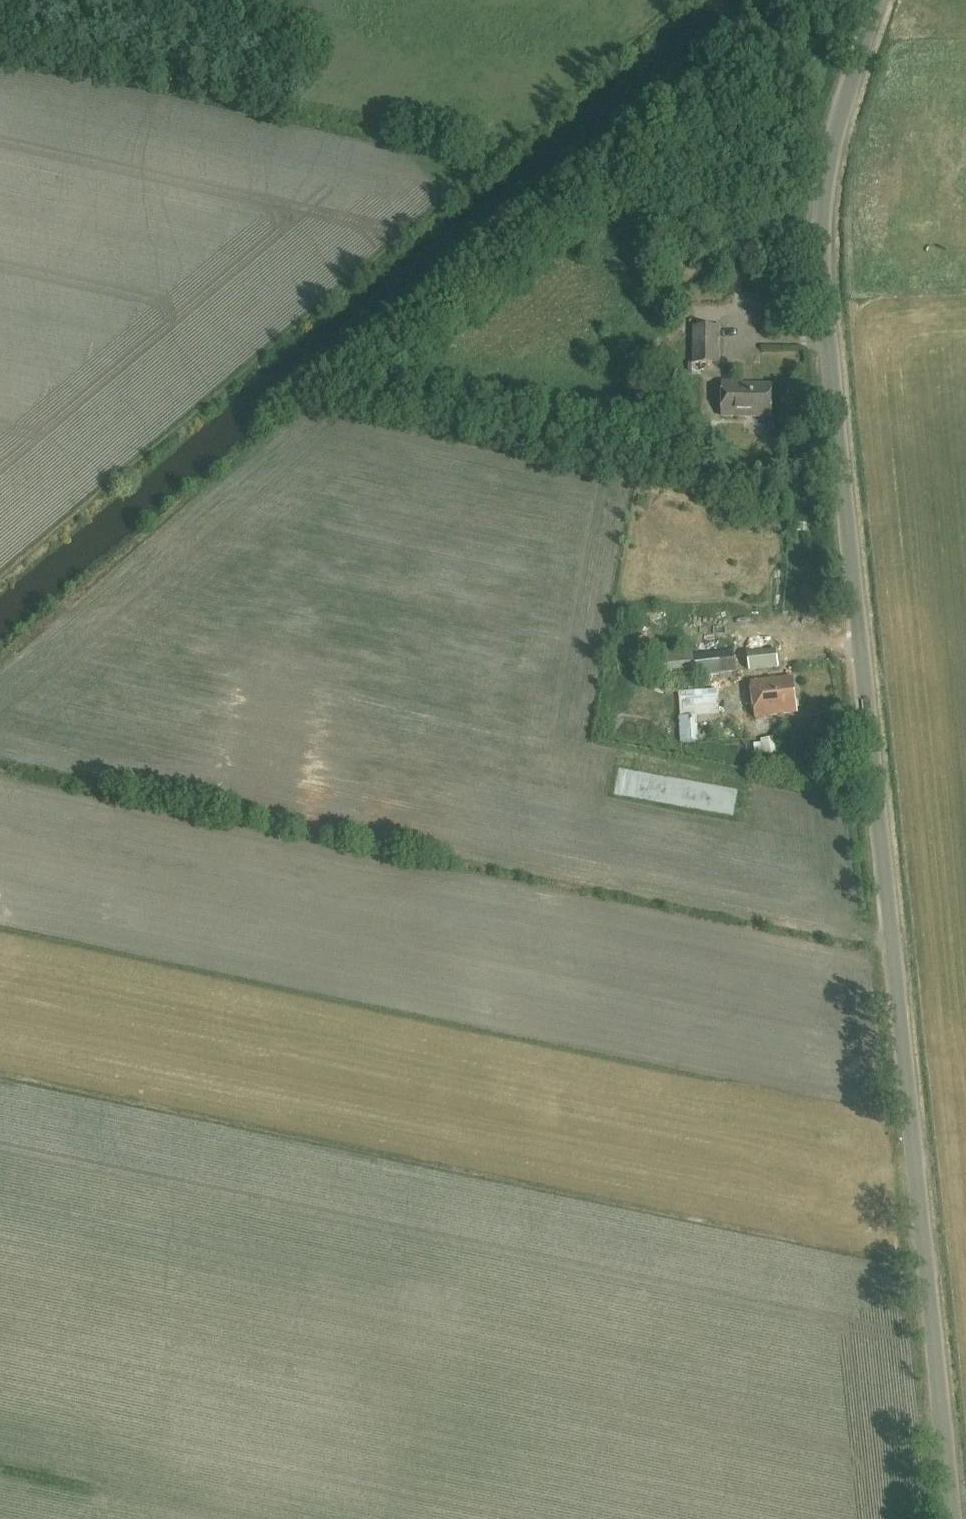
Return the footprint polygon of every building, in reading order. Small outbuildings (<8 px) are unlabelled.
[(719,339),(721,338),(720,327),(693,326),(693,363),(720,363),(720,349),(719,348),(719,339)] [(723,415),(770,415),(770,384),(742,384),(742,381),(723,381),(723,415)] [(749,670),(779,667),(777,648),(747,651),(733,652),(733,649),(693,653),(692,650),(657,655),(660,680),(696,676),(695,675),(736,671),(736,670),(749,668),(749,670)] [(751,681),(755,716),(797,711),(793,676),(751,681)] [(681,742),(698,740),(696,716),(680,718),(681,742)]
